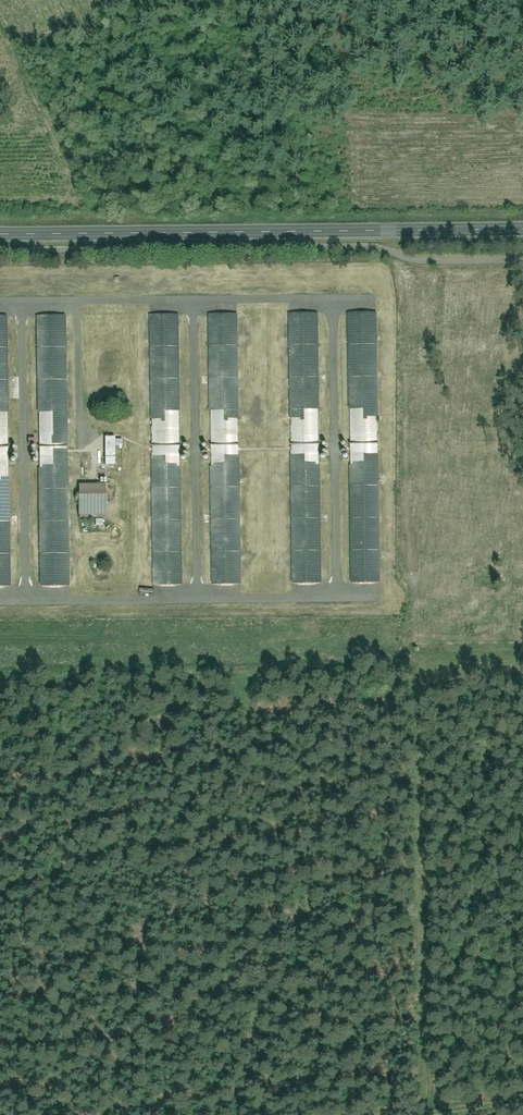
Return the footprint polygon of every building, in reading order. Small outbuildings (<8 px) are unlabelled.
[(320,313),(290,314),(292,582),(322,582),(320,313)] [(379,313),(349,313),(351,581),(381,581),(379,313)] [(180,314),(150,314),(152,583),(182,583),(180,314)] [(239,314),(209,314),(211,583),(241,582),(239,314)] [(0,316),(0,585),(10,585),(8,316),(0,316)] [(68,316),(38,316),(40,585),(70,584),(68,316)] [(106,465),(116,465),(115,436),(105,436),(106,465)] [(79,518),(106,517),(106,484),(79,484),(79,518)]
